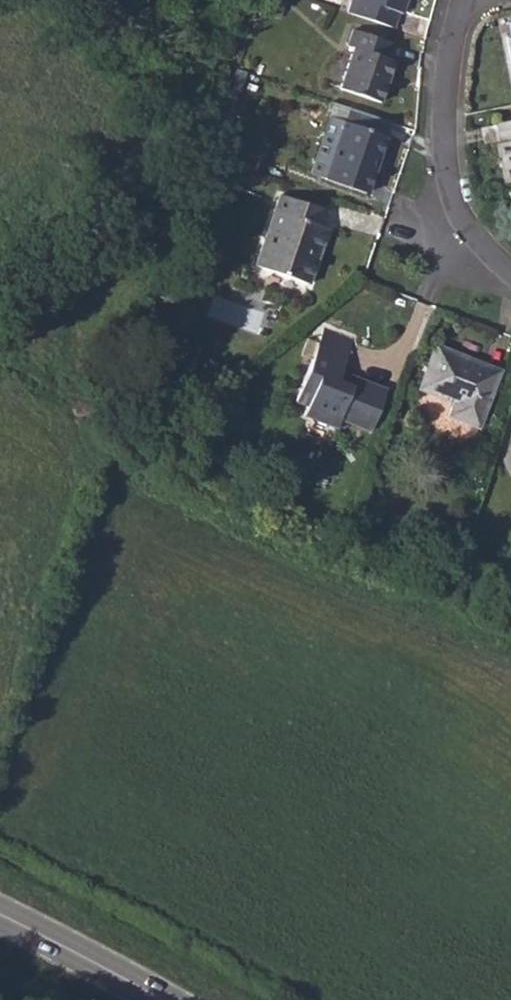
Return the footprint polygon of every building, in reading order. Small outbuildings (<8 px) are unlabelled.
[(265,13),(279,17),(284,0),(270,0),(265,13)] [(401,13),(405,0),(360,0),(401,13)] [(339,88),(379,101),(393,60),(386,58),(392,43),(352,30),(346,46),(352,47),(339,88)] [(236,94),(244,72),(234,68),(226,90),(236,94)] [(346,107),(342,120),(328,163),(323,178),(365,192),(382,144),(382,143),(389,121),(346,107)] [(323,178),(328,163),(342,120),(329,115),(314,159),(309,173),(323,178)] [(505,183),(510,182),(510,119),(495,123),(499,142),(496,143),(505,183)] [(254,265),(308,285),(318,258),(312,256),(323,225),(321,224),(325,211),(278,196),(254,265)] [(384,389),(354,378),(351,385),(337,380),(340,372),(352,339),(323,328),(295,401),(306,406),(303,416),(335,428),(339,419),(369,431),(384,389)] [(441,421),(473,432),(494,375),(428,351),(412,394),(446,406),(441,421)] [(354,378),(340,372),(337,380),(351,385),(354,378)]
